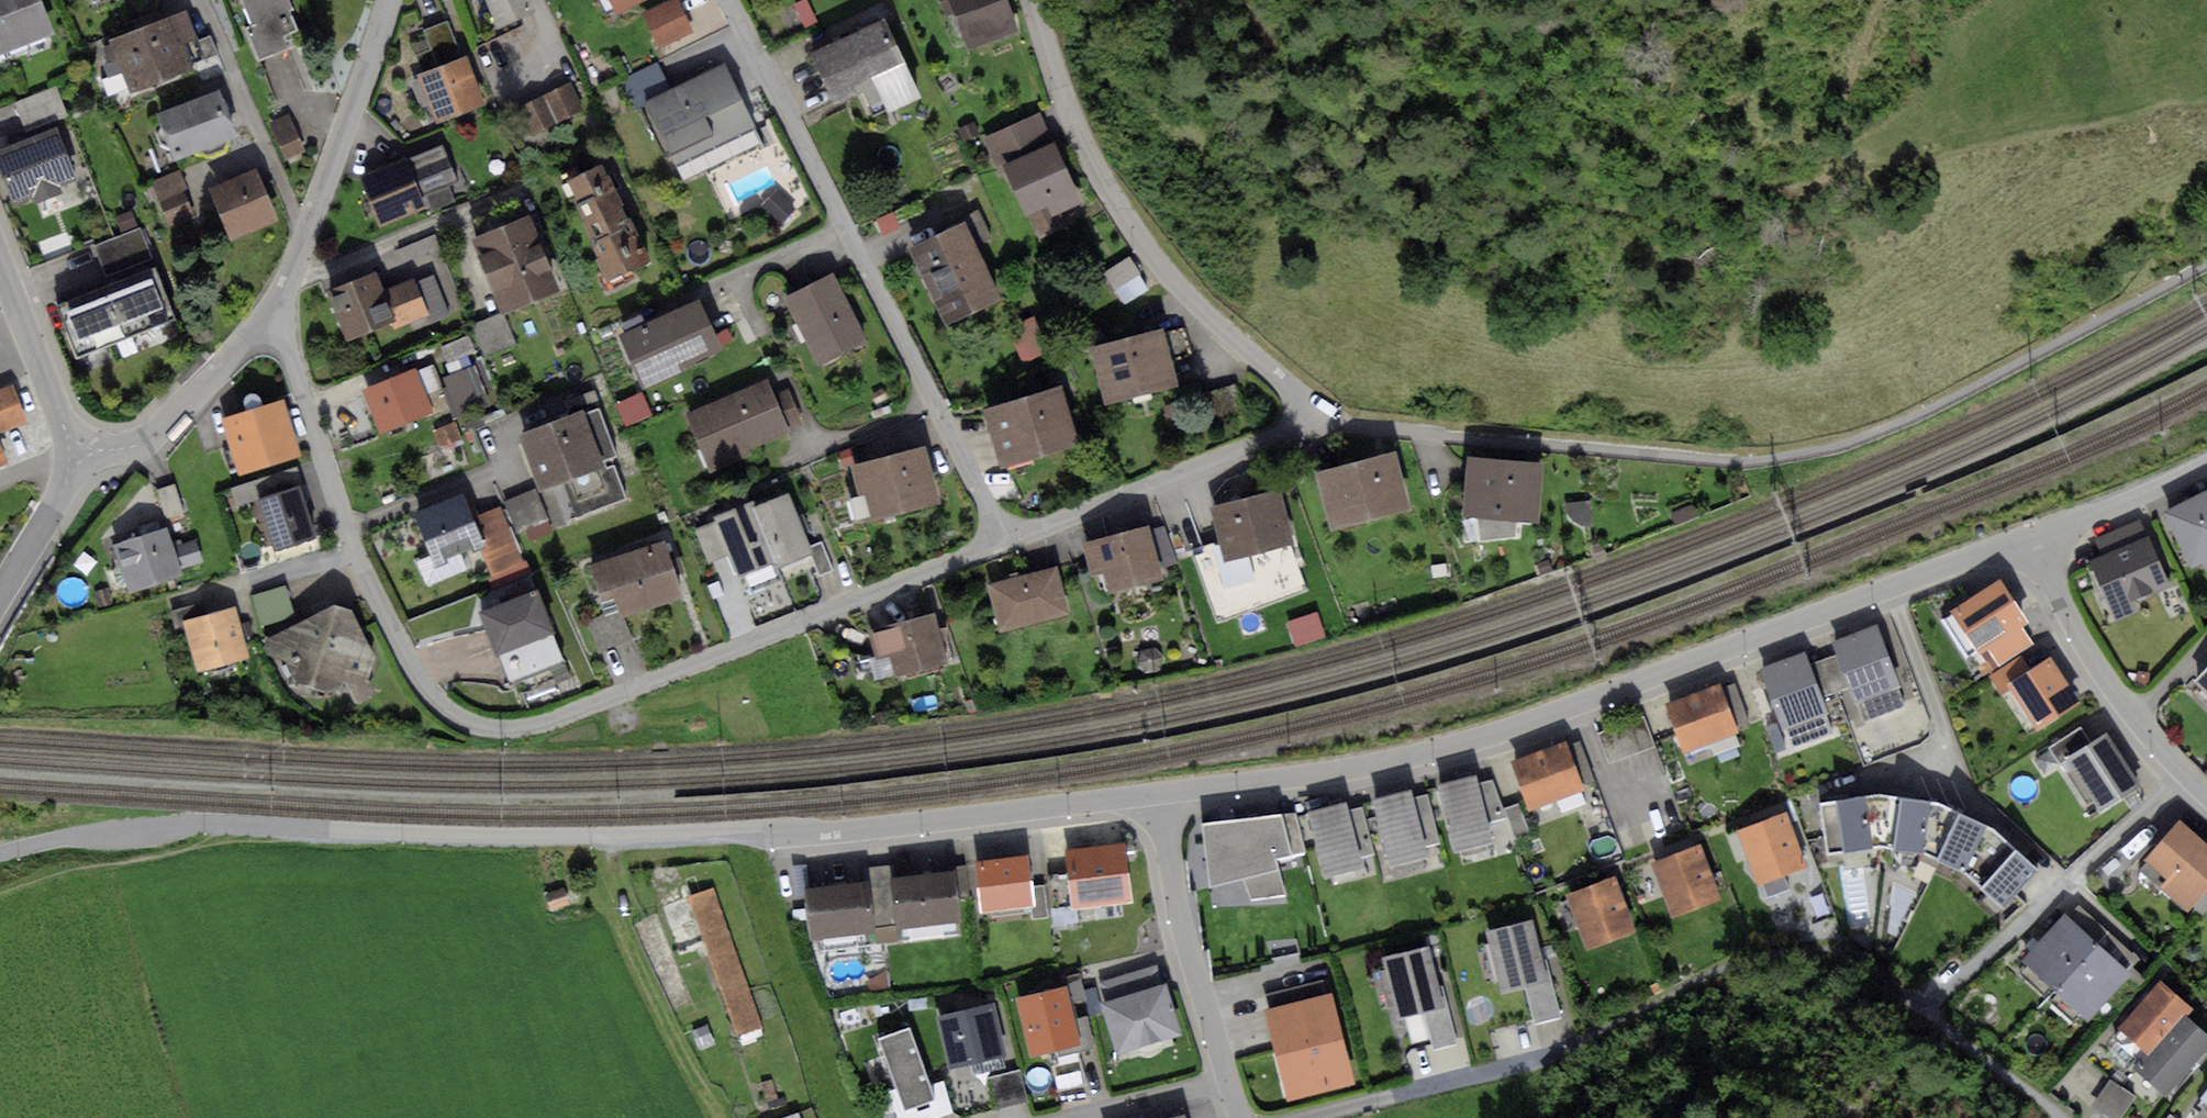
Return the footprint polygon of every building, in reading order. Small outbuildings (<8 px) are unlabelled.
[(28,51),(30,41),(54,32),(41,0),(0,0),(0,63),(28,51)] [(254,30),(247,32),(258,64),(293,52),(288,38),(298,35),(286,0),(243,0),(254,30)] [(499,26),(535,9),(530,0),(488,0),(499,26)] [(615,10),(636,0),(610,0),(615,10)] [(644,12),(659,47),(691,34),(677,0),(673,0),(644,12)] [(793,5),(804,27),(816,21),(806,0),(803,0),(793,5)] [(946,16),(954,13),(969,52),(1022,32),(1010,0),(940,0),(946,16)] [(186,11),(110,40),(130,93),(193,69),(191,65),(204,60),(197,40),(186,11)] [(886,16),(807,54),(830,104),(862,89),(869,105),(883,98),(890,113),(924,97),(886,16)] [(423,29),(437,67),(461,58),(447,20),(423,29)] [(210,35),(197,40),(204,60),(217,55),(210,35)] [(437,67),(417,74),(433,120),(482,103),(466,57),(461,58),(437,67)] [(725,66),(646,103),(675,165),(754,129),(725,66)] [(569,82),(517,109),(531,135),(583,108),(569,82)] [(55,86),(15,102),(24,126),(64,111),(55,86)] [(219,90),(157,113),(162,127),(158,134),(160,142),(169,146),(174,160),(237,137),(219,90)] [(1007,166),(1054,145),(1040,112),(984,137),(998,170),(1007,166)] [(290,114),(271,121),(285,157),(303,150),(290,114)] [(974,121),(958,128),(964,141),(980,134),(974,121)] [(0,149),(0,168),(14,204),(31,197),(34,204),(62,193),(59,186),(77,178),(56,126),(0,149)] [(442,142),(405,157),(421,194),(457,179),(442,142)] [(1054,145),(1007,166),(1041,242),(1069,229),(1061,212),(1081,203),(1054,145)] [(405,157),(360,176),(379,224),(425,205),(421,194),(405,157)] [(603,166),(565,181),(602,276),(640,261),(603,166)] [(256,169),(209,188),(231,240),(278,221),(256,169)] [(152,181),(160,201),(186,191),(178,170),(152,181)] [(776,189),(761,206),(781,224),(797,207),(776,189)] [(186,191),(160,201),(172,232),(198,222),(186,191)] [(520,199),(468,218),(475,236),(526,216),(520,199)] [(131,209),(115,216),(121,231),(137,224),(131,209)] [(901,224),(895,211),(875,220),(882,234),(901,224)] [(978,211),(906,247),(946,328),(1005,299),(976,241),(989,235),(978,211)] [(475,236),(470,237),(498,311),(554,290),(526,216),(475,236)] [(139,228),(94,245),(105,274),(150,257),(139,228)] [(1130,256),(1103,273),(1115,291),(1141,274),(1130,256)] [(157,268),(56,307),(75,357),(176,319),(157,268)] [(378,271),(330,290),(347,335),(390,319),(393,328),(430,314),(417,281),(415,275),(384,287),(378,271)] [(435,274),(417,281),(430,314),(433,321),(450,314),(435,274)] [(833,274),(787,298),(821,364),(867,341),(833,274)] [(700,298),(620,334),(643,384),(723,348),(700,298)] [(502,314),(474,324),(485,353),(513,343),(502,314)] [(1036,314),(1006,328),(1022,363),(1052,350),(1036,314)] [(1163,328),(1089,347),(1104,404),(1177,385),(1171,361),(1164,333),(1163,328)] [(1184,328),(1164,333),(1171,361),(1191,356),(1184,328)] [(469,335),(442,345),(449,364),(476,354),(469,335)] [(438,406),(449,401),(434,364),(423,369),(438,406)] [(475,366),(446,376),(461,419),(490,408),(475,366)] [(413,371),(361,389),(376,432),(428,414),(413,371)] [(766,380),(685,412),(709,471),(752,454),(749,446),(786,431),(773,395),(766,380)] [(0,388),(0,433),(28,422),(13,383),(0,388)] [(1062,384),(981,407),(998,466),(1079,443),(1062,384)] [(1236,385),(1204,395),(1214,422),(1246,412),(1236,385)] [(788,389),(773,395),(786,431),(802,425),(788,389)] [(641,391),(615,402),(625,426),(651,415),(641,391)] [(280,405),(222,421),(237,475),(295,458),(280,405)] [(583,409),(518,433),(540,489),(561,481),(574,517),(625,498),(613,466),(605,469),(602,461),(617,455),(599,409),(585,414),(583,409)] [(455,422),(434,430),(441,447),(462,439),(455,422)] [(922,450),(847,467),(859,519),(934,502),(922,450)] [(1391,455),(1313,474),(1328,532),(1406,512),(1391,455)] [(1542,463),(1468,457),(1463,512),(1475,513),(1480,538),(1514,535),(1514,516),(1535,518),(1542,463)] [(236,507),(252,502),(300,488),(294,468),(230,487),(236,507)] [(173,483),(156,489),(166,520),(184,514),(173,483)] [(300,488),(252,502),(259,526),(256,527),(262,546),(276,542),(278,548),(314,537),(300,488)] [(535,488),(504,500),(516,529),(547,517),(535,488)] [(2160,512),(2190,569),(2201,564),(2205,571),(2206,570),(2206,488),(2160,512)] [(788,491),(753,506),(774,560),(777,567),(813,553),(810,546),(788,491)] [(1277,492),(1209,508),(1219,545),(1222,561),(1290,544),(1277,492)] [(462,494),(414,514),(435,567),(480,548),(492,578),(525,565),(501,507),(479,516),(471,498),(465,500),(462,494)] [(751,501),(713,516),(715,521),(728,556),(736,575),(774,560),(753,506),(751,501)] [(1589,501),(1565,504),(1571,519),(1585,527),(1593,522),(1589,501)] [(1693,503),(1670,513),(1675,524),(1698,515),(1693,503)] [(2094,539),(2102,556),(2148,535),(2140,518),(2094,539)] [(728,556),(715,521),(694,529),(707,564),(728,556)] [(167,525),(113,543),(130,593),(184,575),(181,568),(203,561),(195,539),(174,546),(167,525)] [(1165,525),(1149,529),(1160,568),(1176,564),(1165,525)] [(1149,526),(1081,543),(1089,576),(1103,573),(1108,591),(1162,577),(1160,568),(1149,529),(1149,526)] [(2102,556),(2089,562),(2117,621),(2142,609),(2138,602),(2172,586),(2148,535),(2102,556)] [(821,542),(810,546),(813,553),(822,575),(833,571),(821,542)] [(1603,542),(1592,544),(1593,552),(1604,551),(1603,542)] [(662,544),(589,568),(600,602),(614,598),(619,612),(620,616),(680,597),(662,544)] [(82,553),(74,565),(87,573),(95,561),(82,553)] [(1548,560),(1537,564),(1541,574),(1551,570),(1548,560)] [(1444,564),(1430,566),(1432,578),(1446,576),(1444,564)] [(1059,568),(989,582),(999,631),(1069,617),(1059,568)] [(1999,579),(1950,610),(1978,654),(1987,648),(2022,626),(2027,623),(1999,579)] [(284,586),(249,596),(258,627),(293,618),(284,586)] [(108,589),(94,592),(97,608),(112,604),(108,589)] [(538,589),(482,610),(510,685),(566,665),(538,589)] [(182,620),(204,615),(200,601),(167,610),(171,624),(182,620)] [(334,604),(266,639),(263,654),(285,660),(298,682),(336,696),(354,702),(370,698),(374,687),(368,678),(376,656),(352,610),(334,604)] [(204,615),(182,620),(197,671),(249,656),(234,606),(204,615)] [(1318,611),(1287,622),(1295,646),(1326,635),(1318,611)] [(885,629),(867,633),(873,657),(889,653),(895,675),(947,663),(935,612),(884,624),(885,629)] [(1877,626),(1834,641),(1838,654),(1850,686),(1863,721),(1906,706),(1877,626)] [(2034,644),(2022,626),(1987,648),(1999,666),(2034,644)] [(1805,652),(1761,668),(1791,749),(1835,733),(1822,697),(1810,665),(1805,652)] [(1838,654),(1810,665),(1822,697),(1850,686),(1838,654)] [(2007,686),(2030,671),(2020,657),(1990,676),(1999,691),(2007,686)] [(2030,671),(2007,686),(2036,731),(2079,703),(2051,658),(2030,671)] [(2194,682),(2206,694),(2206,668),(2194,682)] [(1734,683),(1720,688),(1735,727),(1749,722),(1734,683)] [(1719,684),(1665,704),(1683,752),(1737,732),(1735,727),(1720,688),(1719,684)] [(1643,716),(1599,733),(1610,763),(1654,746),(1643,716)] [(2091,743),(2082,727),(2049,747),(2059,764),(2065,760),(2091,743)] [(2091,743),(2065,760),(2099,813),(2141,787),(2107,733),(2091,743)] [(1580,741),(1567,746),(1582,786),(1595,781),(1580,741)] [(1566,742),(1511,762),(1529,808),(1583,788),(1582,786),(1567,746),(1566,742)] [(1474,775),(1436,785),(1453,851),(1492,841),(1487,823),(1476,784),(1474,775)] [(1491,780),(1476,784),(1487,823),(1506,817),(1504,810),(1491,780)] [(1410,787),(1371,796),(1387,866),(1425,857),(1426,855),(1424,846),(1413,798),(1410,787)] [(1428,794),(1413,798),(1424,846),(1439,842),(1428,794)] [(1874,794),(1821,803),(1827,853),(1879,845),(1895,848),(1900,797),(1874,794)] [(1931,801),(1900,797),(1895,848),(1895,849),(1921,853),(1937,859),(1959,813),(1931,801)] [(1343,801),(1309,810),(1326,877),(1361,868),(1358,857),(1346,812),(1343,801)] [(1519,804),(1504,810),(1506,817),(1515,839),(1530,833),(1519,804)] [(1362,808),(1346,812),(1358,857),(1374,853),(1362,808)] [(1296,811),(1201,822),(1209,888),(1243,878),(1251,900),(1285,894),(1276,858),(1305,851),(1296,811)] [(1786,812),(1737,831),(1757,885),(1763,883),(1783,875),(1807,866),(1786,812)] [(1986,825),(1959,813),(1937,859),(1963,871),(1969,878),(2004,840),(1986,825)] [(2179,819),(2144,859),(2169,881),(2161,890),(2187,912),(2192,906),(2202,915),(2204,912),(2206,909),(2206,843),(2179,819)] [(2037,869),(2004,840),(1969,878),(2002,908),(2037,869)] [(1125,842),(1065,850),(1067,872),(1072,906),(1072,909),(1132,901),(1125,842)] [(1700,846),(1653,862),(1673,918),(1720,902),(1700,846)] [(1026,856),(974,863),(981,914),(1033,907),(1030,887),(1026,856)] [(864,867),(866,881),(872,924),(896,921),(890,878),(888,864),(864,867)] [(952,869),(890,878),(896,921),(897,926),(959,917),(952,869)] [(1072,906),(1067,872),(1048,875),(1052,909),(1072,906)] [(1614,875),(1565,894),(1586,949),(1635,930),(1614,875)] [(1783,875),(1763,883),(1768,897),(1789,889),(1783,875)] [(809,888),(802,889),(808,938),(872,930),(872,924),(866,881),(809,888)] [(1046,885),(1030,887),(1033,907),(1034,921),(1050,918),(1046,885)] [(715,887),(689,896),(738,1037),(763,1028),(715,887)] [(564,888),(544,895),(550,911),(569,904),(564,888)] [(1824,893),(1809,898),(1816,917),(1830,912),(1824,893)] [(684,900),(657,910),(679,968),(703,958),(684,900)] [(2078,904),(2068,916),(2099,943),(2126,966),(2136,955),(2078,904)] [(2068,916),(2064,912),(2021,959),(2056,991),(2099,943),(2068,916)] [(1530,921),(1486,932),(1501,993),(1525,987),(1545,982),(1530,921)] [(894,926),(875,928),(876,944),(896,941),(894,926)] [(2126,966),(2099,943),(2056,991),(2089,1020),(2132,973),(2126,966)] [(1429,946),(1384,956),(1398,1016),(1423,1010),(1443,1006),(1429,946)] [(1098,981),(1104,1001),(1162,984),(1156,964),(1098,981)] [(1263,993),(1267,1010),(1327,995),(1322,978),(1263,993)] [(1545,982),(1525,987),(1534,1025),(1562,1018),(1552,980),(1545,982)] [(2159,980),(2117,1027),(2148,1055),(2184,1016),(2190,1007),(2159,980)] [(1104,1001),(1100,1002),(1116,1053),(1181,1033),(1166,982),(1162,984),(1104,1001)] [(1066,987),(1016,998),(1029,1055),(1079,1044),(1069,997),(1066,987)] [(1267,1010),(1264,1010),(1287,1098),(1353,1081),(1331,994),(1327,995),(1267,1010)] [(1073,996),(1069,997),(1079,1044),(1081,1051),(1096,1048),(1088,1015),(1078,1018),(1073,996)] [(993,1004),(938,1017),(949,1068),(1005,1055),(993,1004)] [(1443,1006),(1423,1010),(1433,1049),(1457,1043),(1447,1005),(1443,1006)] [(2135,1069),(2164,1096),(2206,1050),(2206,1036),(2184,1016),(2148,1055),(2135,1069)] [(909,1029),(879,1039),(885,1058),(863,1065),(873,1095),(888,1090),(896,1087),(904,1111),(934,1101),(929,1086),(909,1029)] [(1019,1070),(986,1079),(995,1109),(1027,1100),(1019,1070)] [(888,1090),(897,1117),(940,1117),(953,1113),(942,1081),(929,1086),(934,1101),(904,1111),(896,1087),(888,1090)] [(2111,1084),(2094,1107),(2109,1117),(2122,1117),(2134,1101),(2111,1084)] [(2197,1103),(2202,1107),(2194,1117),(2206,1117),(2206,1089),(2197,1103)]
